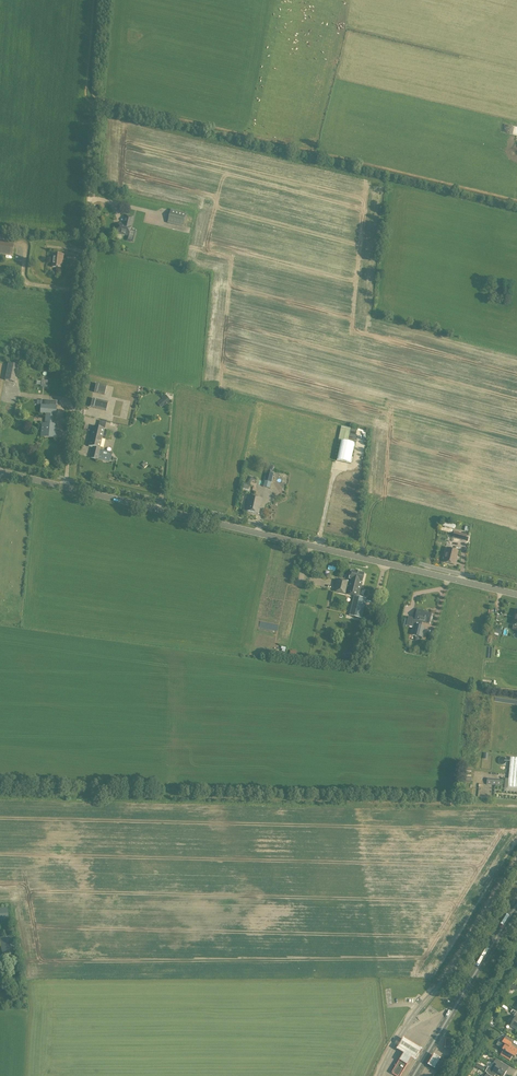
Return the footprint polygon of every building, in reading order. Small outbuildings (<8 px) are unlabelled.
[(183,227),(187,213),(171,209),(167,223),(183,227)] [(129,236),(133,217),(126,215),(124,225),(119,223),(117,233),(129,236)] [(14,244),(0,242),(0,255),(13,256),(14,244)] [(63,261),(63,255),(53,254),(52,267),(61,268),(62,261),(63,261)] [(16,383),(20,366),(9,364),(5,381),(16,383)] [(105,395),(107,387),(96,384),(94,392),(105,395)] [(157,402),(161,407),(170,400),(167,395),(157,402)] [(106,411),(108,402),(93,399),(91,407),(106,411)] [(45,419),(53,419),(54,414),(56,414),(57,401),(43,400),(42,405),(41,405),(40,413),(46,413),(45,419)] [(53,425),(53,419),(45,419),(45,424),(42,424),(41,437),(56,438),(56,429),(55,429),(55,425),(53,425)] [(99,451),(104,429),(94,427),(90,443),(89,443),(89,446),(89,447),(92,447),(93,447),(94,447),(91,458),(110,462),(112,454),(99,451)] [(341,442),(337,461),(350,464),(354,445),(355,445),(356,442),(354,441),(357,430),(341,427),(338,441),(341,442)] [(271,483),(274,472),(267,470),(264,481),(271,483)] [(259,514),(262,499),(249,496),(246,511),(259,514)] [(454,531),(452,538),(461,540),(463,534),(454,531)] [(455,565),(458,552),(447,549),(444,563),(455,565)] [(349,583),(362,586),(364,574),(351,571),(349,579),(350,580),(349,582),(336,579),(333,592),(346,595),(349,583)] [(359,597),(362,586),(349,583),(346,595),(354,596),(349,615),(362,618),(366,599),(359,597)] [(412,627),(411,635),(415,636),(422,638),(424,630),(425,627),(422,626),(423,622),(429,623),(431,614),(422,612),(422,611),(417,610),(415,618),(412,618),(411,623),(413,624),(412,627)] [(510,758),(508,787),(516,788),(516,758),(510,758)] [(9,921),(8,907),(0,908),(0,922),(9,921)] [(17,953),(13,935),(1,938),(1,941),(0,941),(0,944),(3,956),(17,953)] [(19,970),(19,965),(0,968),(0,973),(19,970)] [(499,1047),(504,1049),(500,1055),(510,1061),(512,1057),(514,1058),(516,1054),(516,1050),(510,1046),(514,1040),(505,1035),(503,1038),(504,1038),(501,1043),(499,1047)] [(402,1041),(396,1051),(403,1056),(399,1062),(406,1067),(410,1060),(415,1063),(421,1052),(402,1041)] [(427,1067),(434,1071),(440,1061),(433,1057),(427,1067)] [(396,1075),(401,1075),(408,1064),(408,1063),(407,1063),(401,1059),(400,1059),(400,1060),(392,1073),(392,1074),(396,1075)] [(485,1072),(487,1073),(487,1074),(491,1075),(494,1075),(496,1073),(501,1075),(503,1075),(506,1071),(500,1067),(502,1064),(499,1062),(495,1060),(490,1068),(488,1067),(485,1072)]
